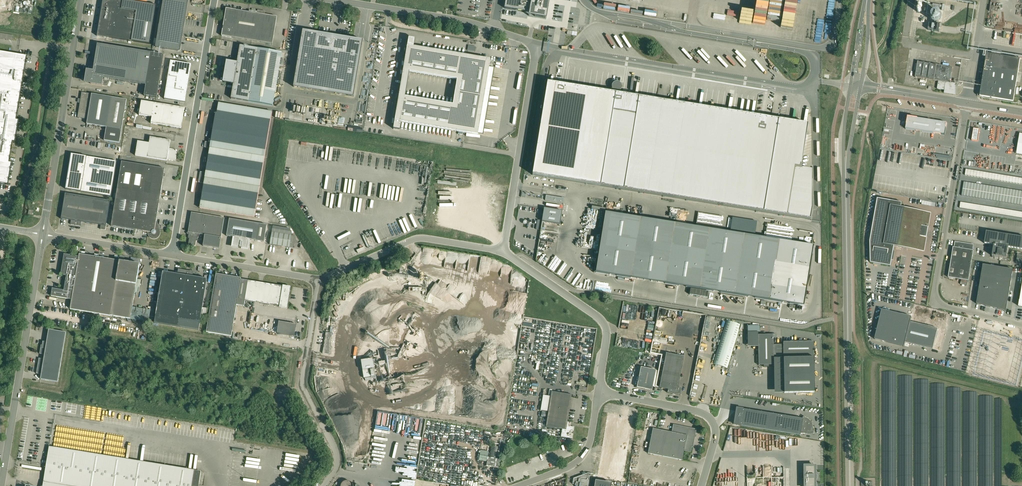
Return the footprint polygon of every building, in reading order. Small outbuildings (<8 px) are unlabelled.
[(106,1),(104,4),(103,4),(97,36),(107,38),(107,37),(132,41),(150,44),(157,5),(125,0),(108,0),(106,1)] [(186,0),(164,0),(156,47),(178,51),(186,0)] [(504,8),(529,12),(535,13),(535,16),(545,18),(548,0),(506,0),(504,8)] [(237,10),(231,9),(226,9),(222,36),(233,38),(273,44),(277,17),(257,14),(257,12),(249,10),(249,12),(237,10)] [(940,25),(929,23),(928,30),(939,32),(940,25)] [(304,31),(303,31),(295,76),(356,86),(363,41),(362,40),(361,45),(357,45),(358,40),(335,36),(331,35),(308,32),(307,36),(303,36),(304,31)] [(409,38),(403,70),(402,79),(401,84),(400,88),(393,129),(400,130),(401,122),(458,132),(458,134),(463,135),(463,132),(478,135),(478,134),(489,70),(489,67),(490,60),(475,57),(467,56),(414,47),(415,39),(409,38)] [(157,98),(162,70),(164,55),(98,44),(93,72),(87,71),(86,82),(107,86),(110,80),(119,81),(117,92),(144,96),(157,98)] [(231,99),(248,102),(273,106),(282,53),(240,46),(241,47),(238,63),(235,63),(228,62),(227,67),(225,67),(224,72),(226,72),(224,82),(231,84),(234,85),(232,98),(231,98),(231,99)] [(7,185),(11,164),(9,164),(12,142),(15,143),(18,121),(16,121),(24,70),(26,57),(0,52),(0,184),(7,185)] [(980,68),(979,72),(981,72),(984,72),(980,96),(990,97),(992,97),(992,98),(1013,101),(1020,59),(987,53),(984,69),(982,69),(980,68)] [(171,61),(164,99),(184,102),(190,64),(171,61)] [(951,82),(950,82),(952,68),(953,68),(953,67),(935,64),(935,65),(931,64),(931,63),(929,63),(929,64),(925,63),(923,62),(923,63),(919,62),(918,61),(915,77),(939,81),(937,89),(947,90),(946,92),(954,93),(955,88),(952,87),(953,83),(952,83),(951,83),(951,82)] [(779,120),(616,93),(547,82),(533,175),(601,186),(764,212),(810,220),(812,209),(811,170),(800,169),(808,124),(779,120)] [(117,98),(105,96),(105,95),(103,96),(95,95),(94,93),(93,94),(82,92),(78,118),(88,119),(87,124),(93,125),(94,126),(95,125),(98,126),(99,127),(100,126),(106,127),(104,141),(120,143),(123,120),(125,119),(124,118),(125,112),(126,111),(125,110),(127,100),(119,98),(118,97),(117,98)] [(184,108),(154,103),(141,101),(139,115),(152,117),(151,123),(181,128),(184,108)] [(264,157),(270,122),(272,112),(218,103),(217,113),(215,113),(210,143),(206,142),(205,147),(210,148),(206,173),(201,172),(199,182),(204,183),(200,208),(254,217),(264,157)] [(908,117),(906,129),(945,135),(947,123),(908,117)] [(136,156),(147,158),(167,161),(167,160),(176,161),(177,153),(176,153),(176,152),(175,150),(174,150),(174,149),(169,148),(170,141),(150,137),(149,143),(138,141),(136,156)] [(66,189),(111,196),(117,161),(72,154),(66,189)] [(116,198),(111,226),(143,231),(143,232),(149,232),(149,233),(149,235),(150,236),(151,237),(152,238),(153,238),(155,238),(156,238),(157,237),(158,236),(159,235),(159,234),(159,232),(159,231),(158,228),(157,228),(157,225),(156,222),(165,169),(122,162),(117,189),(116,198)] [(81,222),(106,226),(110,201),(65,193),(61,219),(71,220),(71,224),(75,225),(76,226),(76,225),(81,226),(81,222)] [(891,266),(892,260),(894,250),(894,246),(924,251),(927,237),(927,236),(928,227),(929,227),(928,227),(931,213),(901,207),(902,203),(877,198),(870,241),(870,263),(891,266)] [(562,211),(544,208),(542,221),(560,224),(562,211)] [(198,237),(199,237),(200,234),(205,235),(203,246),(219,249),(224,218),(191,212),(188,232),(189,232),(188,238),(189,238),(189,243),(189,244),(189,245),(190,246),(193,246),(194,246),(195,246),(195,245),(196,245),(196,241),(197,241),(198,237)] [(813,246),(605,212),(596,272),(804,306),(813,246)] [(264,242),(267,225),(229,219),(227,236),(234,237),(233,247),(247,249),(249,240),(264,242)] [(292,236),(292,235),(292,233),(290,229),(273,226),(270,244),(290,248),(293,248),(294,242),(298,243),(294,236),(292,236)] [(987,231),(985,243),(994,245),(992,255),(995,256),(999,257),(999,260),(1008,261),(1009,258),(1007,258),(1009,247),(1021,249),(1021,237),(987,231)] [(955,241),(954,247),(953,247),(949,277),(969,280),(974,250),(973,250),(974,244),(955,241)] [(306,262),(311,259),(304,249),(299,253),(306,262)] [(140,264),(119,261),(79,254),(79,257),(64,254),(61,275),(67,276),(64,291),(52,289),(51,296),(72,299),(70,309),(110,316),(131,319),(140,265),(140,264)] [(983,265),(977,304),(1006,311),(1013,269),(983,265)] [(154,323),(199,331),(207,279),(190,276),(191,271),(181,270),(180,275),(163,272),(154,323)] [(284,287),(246,280),(241,279),(241,278),(216,274),(207,332),(232,336),(237,305),(244,306),(245,301),(280,307),(280,308),(287,309),(291,287),(285,286),(284,287)] [(708,292),(691,289),(690,295),(707,297),(708,292)] [(906,315),(882,310),(875,339),(887,342),(904,346),(905,343),(933,349),(938,329),(910,322),(912,317),(906,315)] [(741,325),(726,320),(713,364),(727,368),(741,325)] [(296,324),(288,323),(286,335),(294,336),(296,324)] [(44,342),(43,345),(63,349),(66,332),(49,330),(47,343),(44,342)] [(973,375),(1016,386),(1021,363),(1021,341),(984,331),(973,375)] [(322,353),(331,355),(332,347),(330,346),(332,333),(326,332),(322,353)] [(758,335),(758,365),(764,365),(764,367),(769,367),(769,365),(774,365),(774,355),(783,355),(783,357),(784,357),(784,358),(783,358),(784,393),(814,392),(814,357),(813,357),(814,357),(813,341),(783,342),(783,344),(773,344),(773,334),(758,335)] [(38,362),(61,366),(63,349),(43,345),(41,345),(40,354),(45,355),(44,359),(39,358),(38,362)] [(666,353),(659,388),(668,390),(667,393),(681,395),(682,388),(678,387),(684,357),(666,353)] [(38,362),(36,374),(41,374),(41,379),(58,382),(61,366),(38,362)] [(637,387),(652,390),(656,370),(641,367),(637,387)] [(567,426),(572,395),(552,391),(551,396),(543,395),(541,410),(548,412),(546,426),(562,429),(561,437),(573,439),(575,427),(567,426)] [(802,419),(743,409),(737,408),(734,424),(800,435),(800,433),(805,433),(813,435),(813,433),(815,433),(813,433),(813,431),(813,427),(812,423),(811,421),(809,420),(807,418),(805,418),(803,417),(803,416),(802,419)] [(653,428),(648,453),(682,460),(684,450),(690,451),(691,447),(693,447),(696,430),(674,425),(672,432),(653,428)] [(488,457),(486,466),(499,468),(501,459),(497,459),(499,447),(492,445),(489,457),(488,457)] [(194,470),(49,447),(43,485),(191,485),(194,470)] [(802,479),(804,479),(804,485),(815,485),(815,479),(817,479),(817,475),(815,475),(815,466),(809,466),(804,466),(804,475),(802,475),(802,479)] [(194,470),(191,485),(198,485),(201,471),(194,470)] [(591,474),(588,473),(573,478),(573,484),(575,484),(576,485),(589,485),(591,474)]
